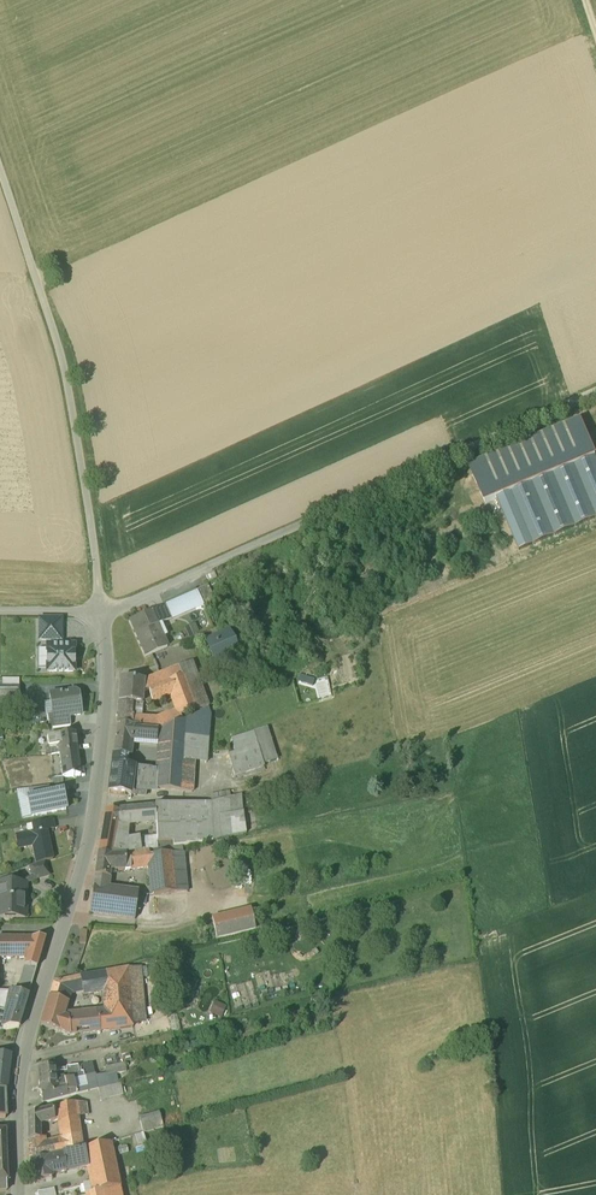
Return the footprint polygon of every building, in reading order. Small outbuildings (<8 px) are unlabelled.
[(595,456),(595,450),(582,416),(468,462),(484,501),(498,495),(595,456)] [(498,495),(519,547),(595,516),(595,456),(498,495)] [(214,573),(206,576),(208,582),(216,579),(214,573)] [(197,591),(165,605),(172,619),(203,605),(197,591)] [(165,605),(156,609),(163,623),(172,619),(165,605)] [(156,609),(130,621),(146,657),(167,648),(157,626),(163,623),(156,609)] [(61,619),(40,619),(39,641),(61,641),(61,619)] [(224,633),(205,641),(215,663),(238,653),(235,645),(234,645),(230,646),(224,633)] [(73,647),(48,646),(47,672),(73,672),(73,647)] [(208,706),(192,662),(179,667),(182,677),(195,711),(208,706)] [(179,667),(143,681),(142,693),(148,690),(182,677),(179,667)] [(313,684),(314,679),(300,676),(299,682),(313,684)] [(182,677),(148,690),(152,700),(153,702),(172,695),(178,712),(179,716),(180,716),(195,711),(182,677)] [(143,681),(121,679),(119,714),(131,715),(132,702),(141,703),(142,693),(143,681)] [(19,705),(19,699),(20,699),(20,693),(20,692),(19,692),(19,686),(2,686),(0,686),(0,705),(19,705)] [(148,690),(142,693),(141,703),(145,703),(152,700),(148,690)] [(57,694),(51,695),(51,701),(53,716),(54,719),(69,717),(80,715),(77,694),(75,692),(57,694)] [(208,709),(184,721),(183,736),(196,737),(194,762),(206,763),(209,726),(211,717),(208,709)] [(157,721),(132,719),(131,726),(139,727),(139,730),(149,731),(158,731),(182,722),(180,716),(179,716),(178,712),(157,721)] [(131,715),(119,714),(118,726),(131,726),(132,719),(132,715),(131,715)] [(69,717),(54,719),(53,716),(47,717),(49,729),(70,726),(69,717)] [(182,722),(158,731),(149,731),(148,742),(157,742),(160,742),(158,770),(157,790),(180,792),(183,736),(184,721),(182,722)] [(131,726),(118,726),(112,764),(123,766),(124,755),(130,755),(133,741),(148,742),(149,731),(139,730),(139,727),(131,726)] [(235,753),(228,755),(234,777),(263,768),(262,765),(276,760),(266,728),(253,732),(253,733),(257,745),(235,753)] [(74,733),(47,737),(48,747),(59,746),(60,754),(77,752),(74,733)] [(253,733),(231,740),(235,753),(257,745),(253,733)] [(196,737),(183,736),(180,792),(192,793),(194,762),(196,737)] [(48,747),(46,748),(47,755),(60,754),(59,746),(48,747)] [(77,752),(60,754),(61,768),(50,769),(44,770),(45,780),(80,775),(77,752)] [(60,754),(47,755),(47,758),(49,758),(50,769),(61,768),(60,754)] [(123,766),(112,764),(109,791),(130,794),(134,767),(123,766)] [(158,770),(134,767),(130,794),(145,796),(146,789),(155,790),(157,790),(158,770)] [(49,787),(28,789),(30,799),(50,795),(49,787)] [(30,799),(28,800),(32,817),(66,810),(62,793),(50,795),(30,799)] [(241,795),(210,803),(213,841),(246,834),(241,795)] [(210,803),(183,804),(184,842),(173,842),(173,848),(182,846),(213,841),(210,803)] [(183,804),(155,805),(155,808),(155,820),(156,836),(157,843),(173,842),(184,842),(183,804)] [(155,808),(139,810),(140,822),(155,820),(155,808)] [(119,813),(106,812),(101,837),(115,839),(117,828),(120,828),(121,823),(140,822),(139,810),(119,812),(119,813)] [(52,820),(38,823),(40,832),(47,830),(54,829),(52,820)] [(34,833),(15,837),(19,853),(32,850),(36,864),(45,862),(53,859),(47,830),(40,832),(34,833)] [(156,836),(148,837),(139,838),(145,845),(153,843),(157,843),(156,836)] [(115,839),(101,837),(98,854),(112,855),(115,839)] [(139,838),(127,839),(115,839),(112,855),(125,855),(146,851),(145,845),(139,838)] [(173,848),(170,848),(170,854),(174,893),(186,892),(182,846),(173,848)] [(146,851),(125,855),(124,870),(149,867),(149,856),(148,851),(146,851)] [(98,854),(97,854),(95,876),(108,878),(109,870),(124,870),(125,855),(112,855),(98,854)] [(170,854),(149,856),(149,867),(152,895),(174,893),(170,854)] [(36,864),(28,867),(32,880),(49,875),(45,862),(36,864)] [(108,878),(95,876),(93,886),(107,888),(108,878)] [(0,885),(0,918),(25,917),(25,908),(27,908),(26,898),(25,898),(24,884),(0,885)] [(107,888),(93,886),(90,914),(134,919),(136,904),(138,892),(107,888)] [(143,893),(138,892),(136,904),(145,905),(146,897),(146,896),(143,896),(143,895),(143,893)] [(250,909),(212,919),(216,939),(255,929),(250,909)] [(87,931),(80,930),(79,943),(85,944),(87,931)] [(0,938),(0,959),(29,959),(26,967),(36,967),(45,938),(0,938)] [(22,981),(0,981),(0,991),(6,991),(11,992),(28,995),(36,967),(26,967),(22,981)] [(140,968),(128,970),(132,1024),(144,1022),(140,968)] [(128,969),(104,972),(103,991),(104,1012),(98,1013),(100,1031),(132,1027),(132,1024),(128,970),(128,969)] [(91,974),(53,983),(52,987),(49,996),(62,1000),(65,991),(82,988),(83,995),(103,991),(104,972),(91,974)] [(7,1011),(6,1011),(3,1030),(18,1027),(28,995),(11,992),(7,1011)] [(62,1000),(49,996),(40,1026),(69,1034),(69,1016),(67,1018),(63,1017),(67,1002),(62,1000)] [(224,1009),(212,1004),(208,1012),(220,1018),(224,1009)] [(98,1013),(69,1016),(69,1034),(100,1031),(98,1013)] [(177,1016),(169,1017),(172,1031),(180,1030),(177,1016)] [(0,1054),(0,1087),(6,1087),(8,1079),(10,1055),(0,1054)] [(126,1072),(124,1063),(104,1067),(106,1074),(106,1076),(116,1074),(126,1072)] [(92,1065),(81,1067),(80,1069),(81,1077),(84,1077),(86,1076),(94,1075),(92,1065)] [(80,1067),(66,1068),(67,1072),(67,1080),(79,1078),(81,1077),(80,1069),(80,1067)] [(55,1069),(39,1071),(41,1090),(56,1088),(56,1079),(55,1074),(55,1069)] [(67,1072),(55,1074),(56,1079),(63,1078),(63,1080),(64,1080),(67,1080),(67,1072)] [(106,1074),(95,1077),(96,1080),(97,1084),(98,1088),(98,1089),(119,1084),(116,1074),(106,1076),(106,1074)] [(94,1075),(86,1076),(84,1077),(81,1077),(79,1078),(81,1084),(96,1080),(95,1077),(95,1075),(94,1075)] [(63,1078),(56,1079),(56,1088),(65,1087),(64,1081),(64,1080),(63,1080),(63,1078)] [(67,1080),(64,1080),(64,1081),(72,1079),(75,1089),(97,1084),(96,1080),(81,1084),(79,1078),(67,1080)] [(56,1088),(41,1090),(42,1103),(76,1094),(75,1089),(72,1079),(64,1081),(65,1087),(56,1088)] [(97,1084),(75,1089),(76,1094),(88,1091),(87,1090),(98,1088),(97,1084)] [(98,1089),(98,1090),(100,1100),(123,1094),(120,1084),(119,1084),(98,1089)] [(74,1103),(57,1107),(59,1119),(58,1119),(62,1143),(63,1144),(64,1152),(65,1153),(81,1150),(76,1117),(74,1103)] [(85,1103),(74,1103),(76,1117),(87,1116),(85,1103)] [(52,1109),(27,1115),(28,1140),(39,1138),(39,1125),(54,1120),(52,1109)] [(159,1116),(140,1121),(143,1133),(163,1128),(159,1116)] [(39,1138),(28,1140),(30,1160),(64,1152),(63,1144),(62,1143),(57,1142),(45,1145),(44,1138),(39,1138)] [(109,1143),(84,1149),(87,1166),(94,1192),(118,1187),(109,1143)] [(65,1153),(61,1154),(62,1155),(65,1171),(87,1166),(84,1149),(65,1153)] [(62,1155),(30,1162),(33,1178),(44,1175),(65,1171),(62,1155)] [(94,1192),(94,1194),(89,1194),(120,1194),(118,1187),(94,1192)]
